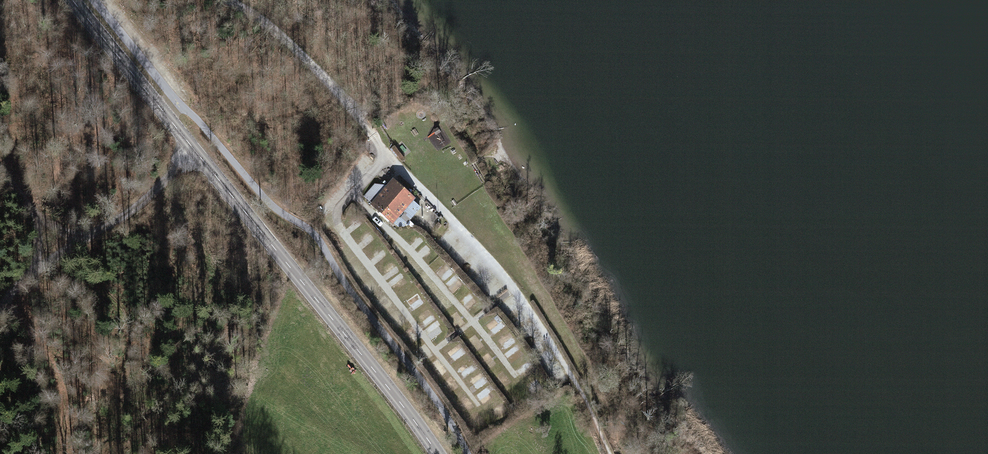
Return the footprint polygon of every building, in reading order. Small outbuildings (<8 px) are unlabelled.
[(417,197),(394,176),(368,204),(392,225),(417,197)] [(413,216),(431,229),(437,219),(414,203),(404,218),(410,222),(413,216)] [(461,240),(453,245),(457,254),(466,249),(461,240)] [(456,292),(464,284),(439,260),(431,267),(456,292)] [(397,292),(407,284),(399,275),(390,283),(397,292)] [(419,294),(408,301),(414,311),(425,305),(419,294)] [(471,309),(476,302),(469,297),(464,304),(471,309)] [(428,311),(420,318),(426,326),(434,320),(428,311)] [(459,312),(450,317),(457,329),(466,324),(459,312)] [(494,336),(506,328),(498,317),(487,325),(494,336)] [(433,340),(443,333),(435,322),(425,330),(433,340)] [(504,351),(516,346),(511,334),(499,338),(504,351)] [(476,335),(468,341),(476,352),(485,346),(476,335)] [(451,351),(454,359),(462,356),(459,348),(451,351)] [(489,352),(481,359),(489,370),(497,363),(489,352)] [(503,388),(511,381),(503,371),(494,378),(503,388)] [(476,391),(487,385),(482,374),(470,380),(476,391)] [(530,392),(540,388),(537,380),(527,384),(530,392)] [(482,404),(494,400),(489,388),(478,393),(482,404)] [(499,421),(509,415),(501,402),(491,408),(499,421)] [(470,417),(475,429),(485,424),(480,412),(470,417)]
